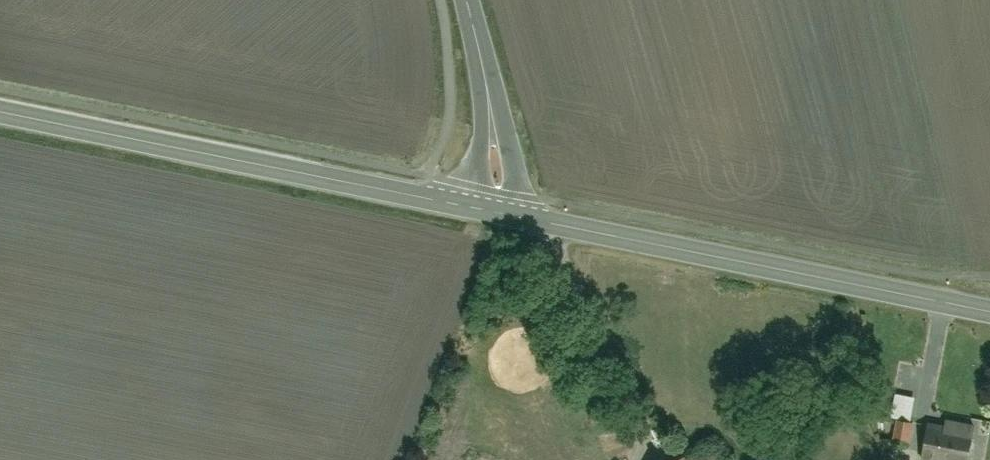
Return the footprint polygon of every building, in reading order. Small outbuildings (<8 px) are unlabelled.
[(929,459),(975,459),(980,428),(936,421),(929,459)] [(900,422),(896,448),(912,451),(915,425),(900,422)]
